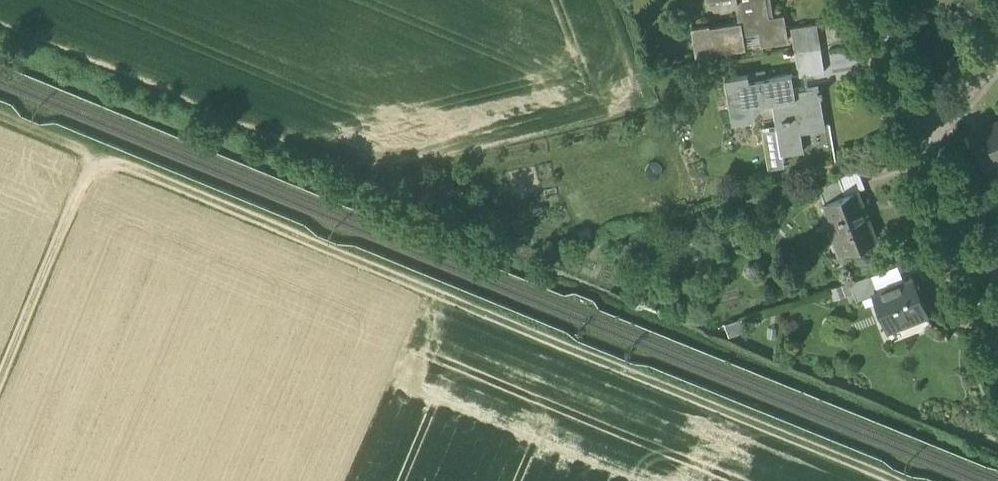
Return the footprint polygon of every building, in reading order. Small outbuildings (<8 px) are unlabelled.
[(696,55),(745,47),(742,32),(758,30),(760,45),(788,40),(784,14),(769,16),(766,0),(733,0),(733,3),(735,2),(739,22),(709,26),(709,24),(691,27),(696,55)] [(791,27),(794,52),(820,48),(816,23),(791,27)] [(742,32),(745,47),(760,45),(758,30),(742,32)] [(824,71),(820,48),(794,52),(798,75),(824,71)] [(772,102),(780,154),(803,150),(799,125),(824,121),(818,86),(793,90),(791,74),(726,84),(730,108),(772,102)] [(996,161),(997,160),(997,121),(983,127),(989,144),(996,161)] [(985,176),(997,171),(997,161),(997,160),(996,161),(989,144),(974,150),(985,176)] [(817,184),(824,202),(846,194),(839,175),(817,184)] [(835,228),(844,253),(877,240),(857,190),(846,194),(824,202),(835,228)] [(839,255),(844,253),(835,228),(829,230),(839,255)] [(849,282),(856,300),(874,293),(873,292),(878,290),(871,274),(849,282)] [(874,293),(889,331),(908,324),(906,317),(924,310),(911,277),(878,290),(873,292),(874,293)] [(906,317),(908,324),(926,316),(924,310),(906,317)]
